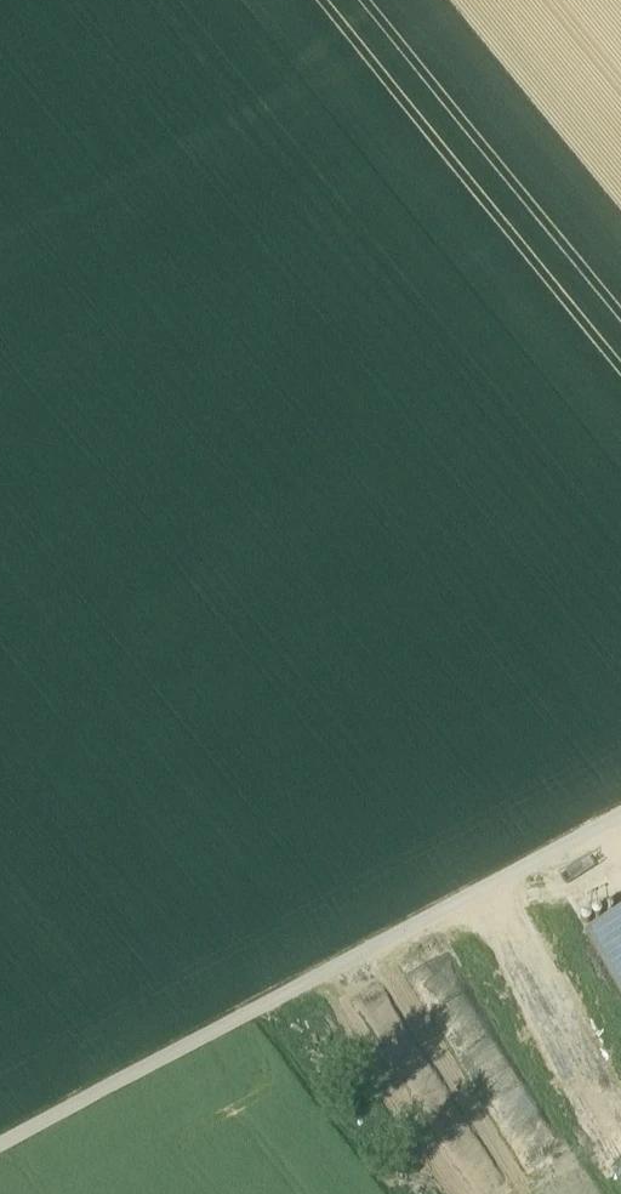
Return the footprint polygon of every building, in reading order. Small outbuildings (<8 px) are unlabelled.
[(585,930),(620,994),(620,909),(585,930)]
